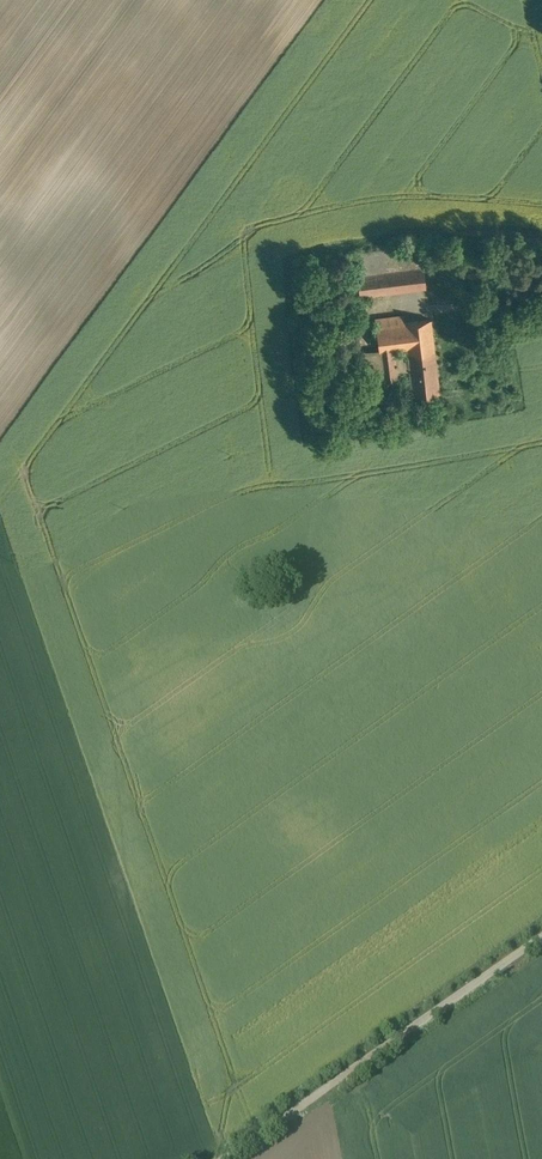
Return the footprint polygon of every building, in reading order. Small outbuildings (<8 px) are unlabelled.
[(420,245),(354,253),(359,294),(426,286),(420,245)] [(320,306),(303,308),(304,319),(321,317),(320,306)] [(430,319),(376,326),(379,350),(380,350),(383,379),(397,377),(395,357),(394,348),(408,347),(408,353),(434,350),(430,319)] [(379,350),(362,352),(366,381),(383,379),(380,350),(379,350)] [(434,350),(408,353),(409,360),(403,360),(403,356),(395,357),(397,371),(410,370),(413,395),(439,392),(434,350)]
